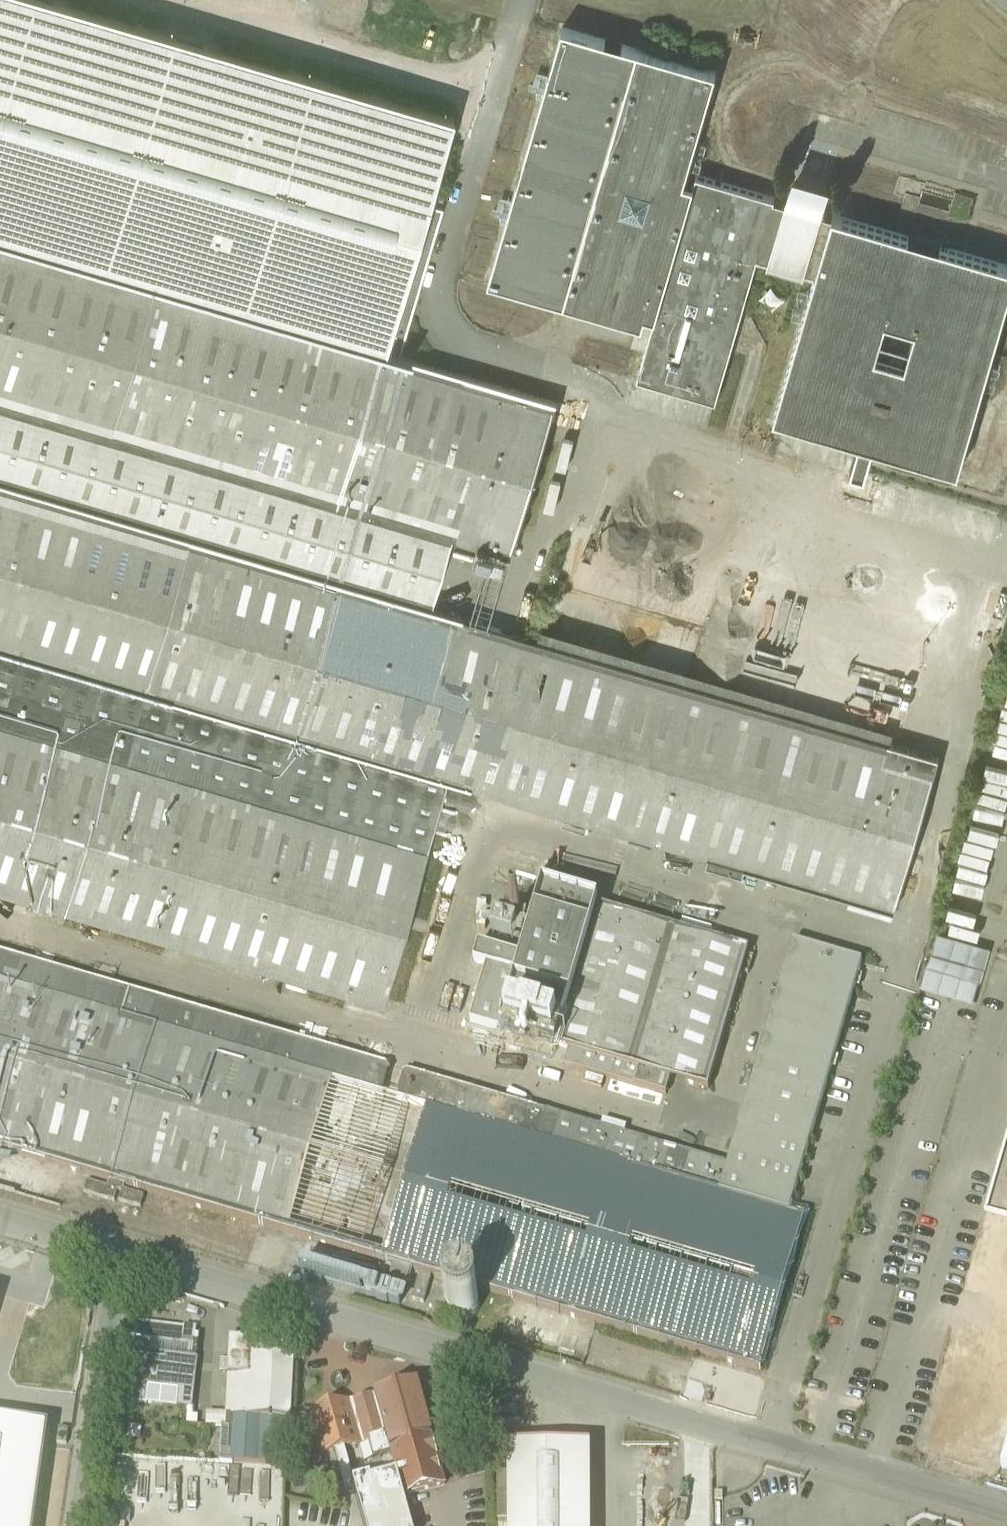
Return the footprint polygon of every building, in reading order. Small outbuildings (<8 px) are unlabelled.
[(61,0),(0,0),(0,237),(155,283),(380,349),(409,358),(410,356),(398,352),(441,205),(426,201),(451,115),(61,0)] [(561,27),(487,280),(563,302),(636,48),(561,27)] [(636,48),(563,302),(641,325),(683,181),(714,71),(636,48)] [(692,184),(683,181),(644,314),(653,317),(636,377),(715,400),(756,257),(814,274),(831,216),(819,213),(824,198),(788,188),(784,203),(773,199),(774,197),(702,176),(695,174),(692,184)] [(832,213),(831,216),(814,274),(772,417),(857,441),(849,470),(864,474),(872,446),(957,470),(1006,298),(1006,264),(832,213)] [(0,237),(0,405),(62,423),(110,437),(155,283),(0,237)] [(380,349),(155,283),(110,437),(160,452),(153,476),(279,513),(286,489),(334,503),(331,512),(380,349)] [(409,358),(380,349),(331,512),(346,516),(348,507),(451,537),(478,545),(477,547),(483,549),(484,547),(511,555),(557,401),(409,358)] [(0,405),(0,431),(55,447),(62,423),(0,405)] [(188,537),(460,617),(461,615),(430,606),(451,537),(348,507),(346,516),(331,512),(334,503),(286,489),(279,513),(153,476),(160,452),(110,437),(62,423),(55,447),(0,431),(0,482),(188,537)] [(0,482),(0,648),(144,690),(188,537),(0,482)] [(383,1003),(427,849),(224,790),(244,720),(447,780),(708,855),(706,863),(743,874),(746,866),(895,910),(938,756),(460,617),(188,537),(144,690),(136,717),(215,739),(202,783),(177,776),(179,769),(142,759),(140,765),(0,724),(0,892),(383,1003)] [(0,648),(0,724),(140,765),(142,759),(179,769),(177,776),(202,783),(215,739),(136,717),(144,690),(0,648)] [(447,780),(244,720),(224,790),(427,849),(447,780)] [(597,903),(542,887),(522,958),(478,946),(473,963),(486,966),(470,1022),(500,1031),(500,1032),(555,1048),(596,906),(597,903)] [(748,950),(596,906),(556,1045),(568,1049),(563,1065),(665,1095),(670,1079),(708,1090),(748,950)] [(518,912),(516,911),(513,912),(512,913),(511,914),(510,916),(510,918),(511,920),(512,921),(513,922),(516,922),(517,922),(519,921),(521,919),(521,916),(520,914),(519,912),(518,912)] [(991,947),(937,932),(919,994),(974,1009),(991,947)] [(728,1166),(720,1192),(789,1212),(861,963),(792,943),(728,1166)] [(109,1181),(125,1185),(760,1371),(805,1217),(789,1212),(720,1192),(728,1166),(0,953),(0,1149),(109,1181)] [(107,1187),(87,1181),(83,1192),(114,1201),(117,1191),(118,1190),(107,1187)] [(125,1185),(109,1181),(107,1187),(118,1190),(117,1191),(121,1192),(122,1190),(123,1190),(125,1185)] [(123,1190),(122,1190),(121,1192),(119,1201),(140,1207),(144,1196),(123,1190)] [(26,1265),(28,1281),(46,1279),(44,1262),(26,1265)] [(412,1270),(393,1265),(389,1276),(409,1282),(412,1270)] [(420,1273),(412,1299),(423,1303),(432,1276),(420,1273)] [(457,1288),(454,1289),(452,1290),(449,1292),(448,1294),(446,1296),(445,1299),(445,1302),(444,1305),(445,1309),(446,1311),(446,1313),(448,1315),(449,1317),(452,1319),(453,1320),(457,1321),(462,1322),(465,1322),(469,1320),(473,1318),(476,1315),(477,1313),(478,1310),(479,1307),(479,1304),(479,1301),(478,1298),(476,1295),(474,1293),(473,1291),(470,1290),(467,1288),(464,1288),(461,1287),(457,1288)] [(275,1334),(255,1333),(255,1340),(274,1341),(275,1334)] [(255,1340),(230,1339),(226,1410),(235,1410),(234,1416),(227,1415),(226,1428),(222,1427),(220,1452),(233,1452),(232,1463),(284,1465),(287,1420),(291,1420),(295,1342),(274,1341),(255,1340)] [(172,1361),(137,1357),(131,1403),(146,1405),(147,1401),(187,1406),(188,1392),(189,1392),(193,1359),(172,1357),(172,1361)] [(445,1485),(417,1385),(376,1396),(386,1434),(392,1454),(397,1473),(404,1498),(445,1485)] [(376,1396),(349,1404),(360,1441),(375,1437),(386,1434),(376,1396)] [(349,1404),(310,1414),(322,1456),(334,1453),(346,1449),(361,1445),(360,1441),(349,1404)] [(49,1427),(0,1420),(0,1525),(36,1525),(49,1427)] [(69,1431),(59,1429),(57,1444),(66,1445),(69,1431)] [(386,1434),(375,1437),(381,1457),(392,1454),(386,1434)] [(375,1437),(360,1441),(361,1445),(366,1463),(381,1459),(381,1457),(375,1437)] [(508,1447),(508,1471),(509,1519),(509,1525),(590,1525),(590,1447),(508,1447)] [(346,1449),(334,1453),(346,1497),(356,1495),(353,1483),(355,1482),(346,1449)] [(508,1471),(496,1472),(497,1519),(509,1519),(508,1471)] [(353,1483),(356,1495),(365,1525),(412,1525),(404,1498),(397,1473),(372,1480),(371,1477),(355,1482),(353,1483)]
